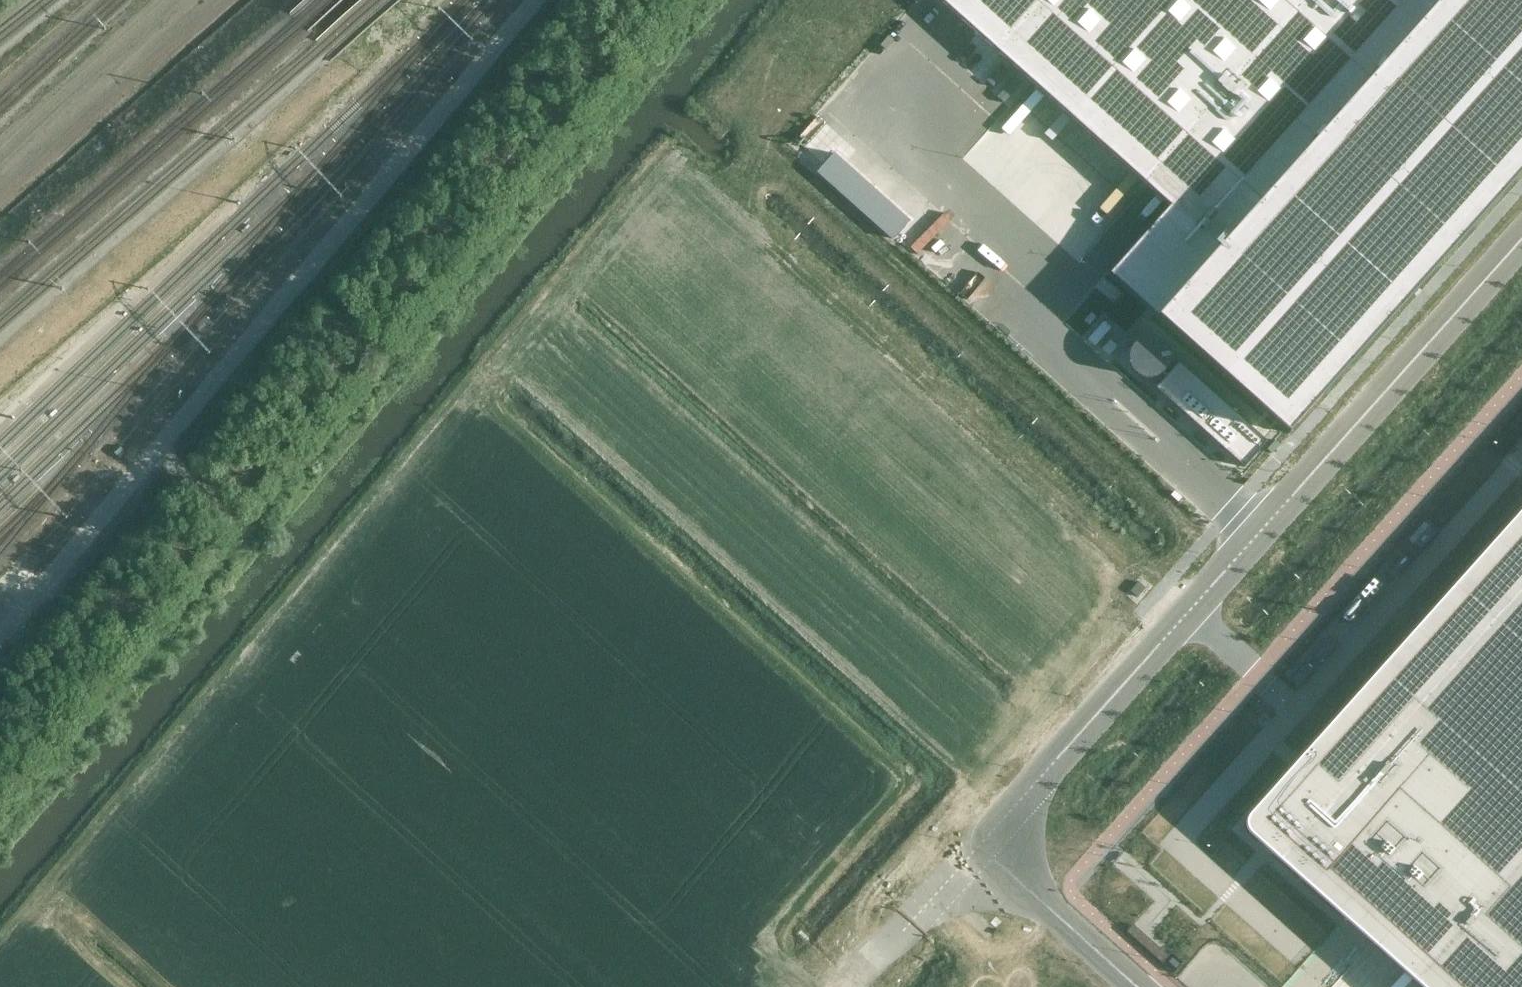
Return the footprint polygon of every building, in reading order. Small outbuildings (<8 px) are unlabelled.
[(1031,81),(1147,185),(1170,205),(1109,273),(1289,433),(1414,293),(1420,287),(1521,173),(1521,0),(940,0),(1031,81)] [(1146,337),(1140,339),(1135,343),(1131,349),(1129,355),(1130,362),(1132,368),(1137,373),(1143,377),(1150,378),(1156,376),(1162,373),(1166,368),(1169,362),(1169,355),(1168,349),(1164,344),(1159,340),(1153,337),(1146,337)] [(1179,362),(1156,387),(1244,467),(1268,441),(1179,362)] [(1272,452),(1280,443),(1276,438),(1267,448),(1272,452)] [(1247,821),(1247,825),(1249,829),(1251,832),(1261,841),(1309,884),(1424,986),(1521,986),(1521,510),(1289,771),(1258,805),(1250,814),(1248,817),(1247,821)] [(1404,553),(1387,571),(1395,578),(1411,560),(1404,553)] [(1305,662),(1292,677),(1299,684),(1313,669),(1305,662)] [(1162,962),(1169,955),(1134,922),(1127,930),(1162,962)]
